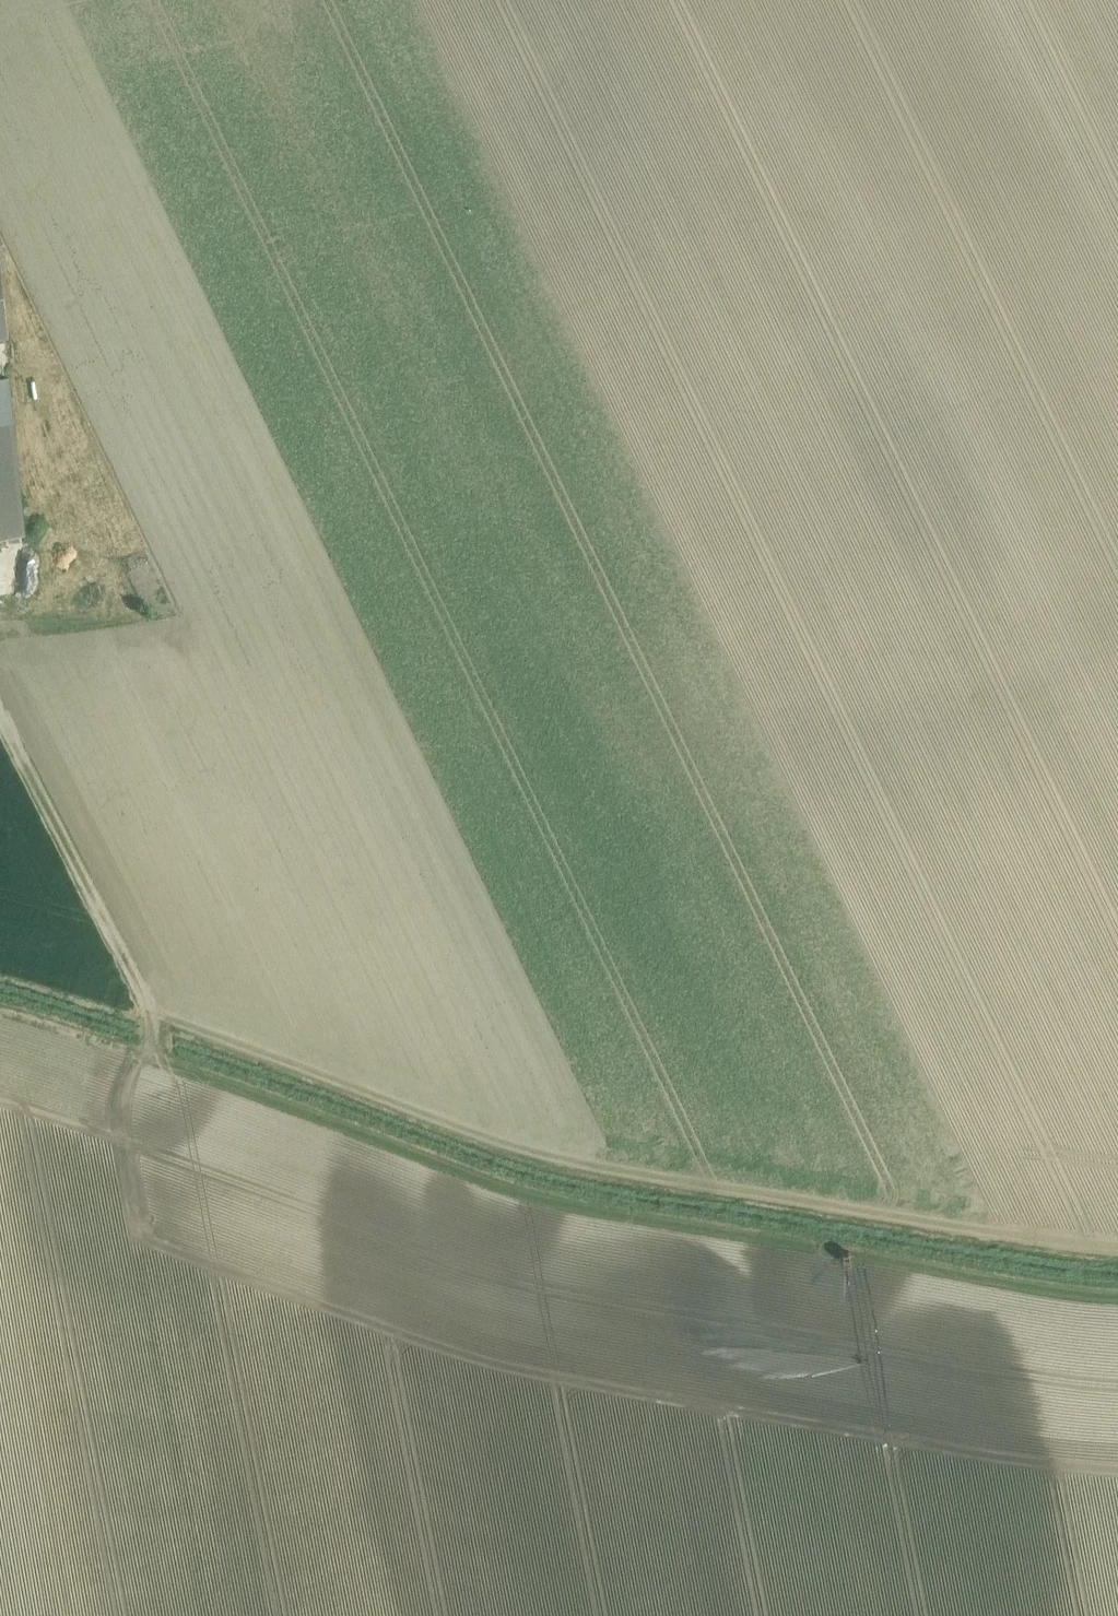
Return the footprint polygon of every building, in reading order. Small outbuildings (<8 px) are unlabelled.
[(23,529),(8,377),(0,378),(0,532),(23,529)]
